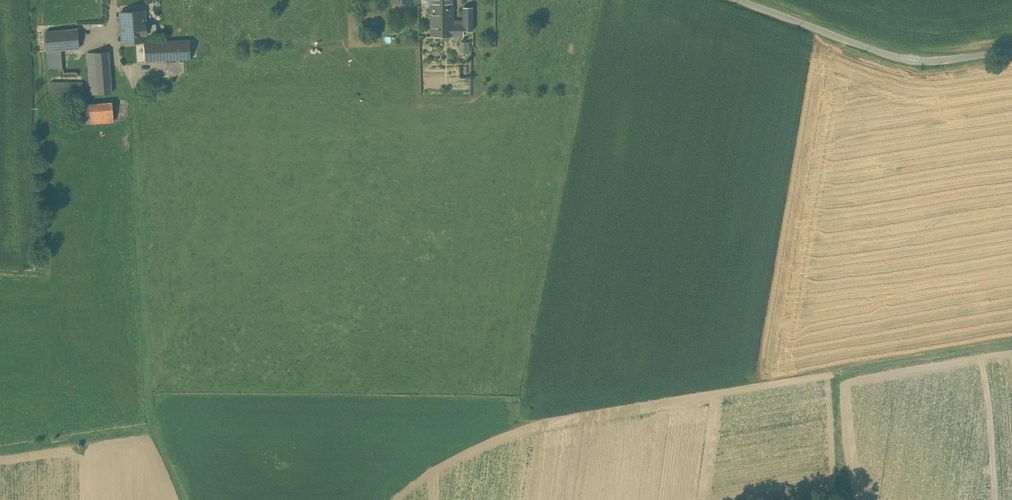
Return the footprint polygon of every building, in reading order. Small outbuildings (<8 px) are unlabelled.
[(453,36),(453,23),(453,0),(430,0),(430,36),(453,36)] [(463,23),(463,30),(472,30),(472,7),(463,7),(463,23)] [(148,9),(121,11),(123,41),(150,39),(148,9)] [(453,23),(453,36),(463,35),(463,30),(463,23),(453,23)] [(78,28),(47,31),(48,49),(80,46),(78,28)] [(189,39),(144,41),(145,62),(190,60),(189,39)] [(470,41),(461,41),(461,51),(470,51),(470,41)] [(46,52),(48,70),(64,68),(62,51),(46,52)] [(110,52),(87,53),(90,93),(112,91),(110,52)] [(83,81),(52,81),(52,93),(83,93),(83,81)] [(113,101),(91,103),(92,122),(114,121),(113,101)]
